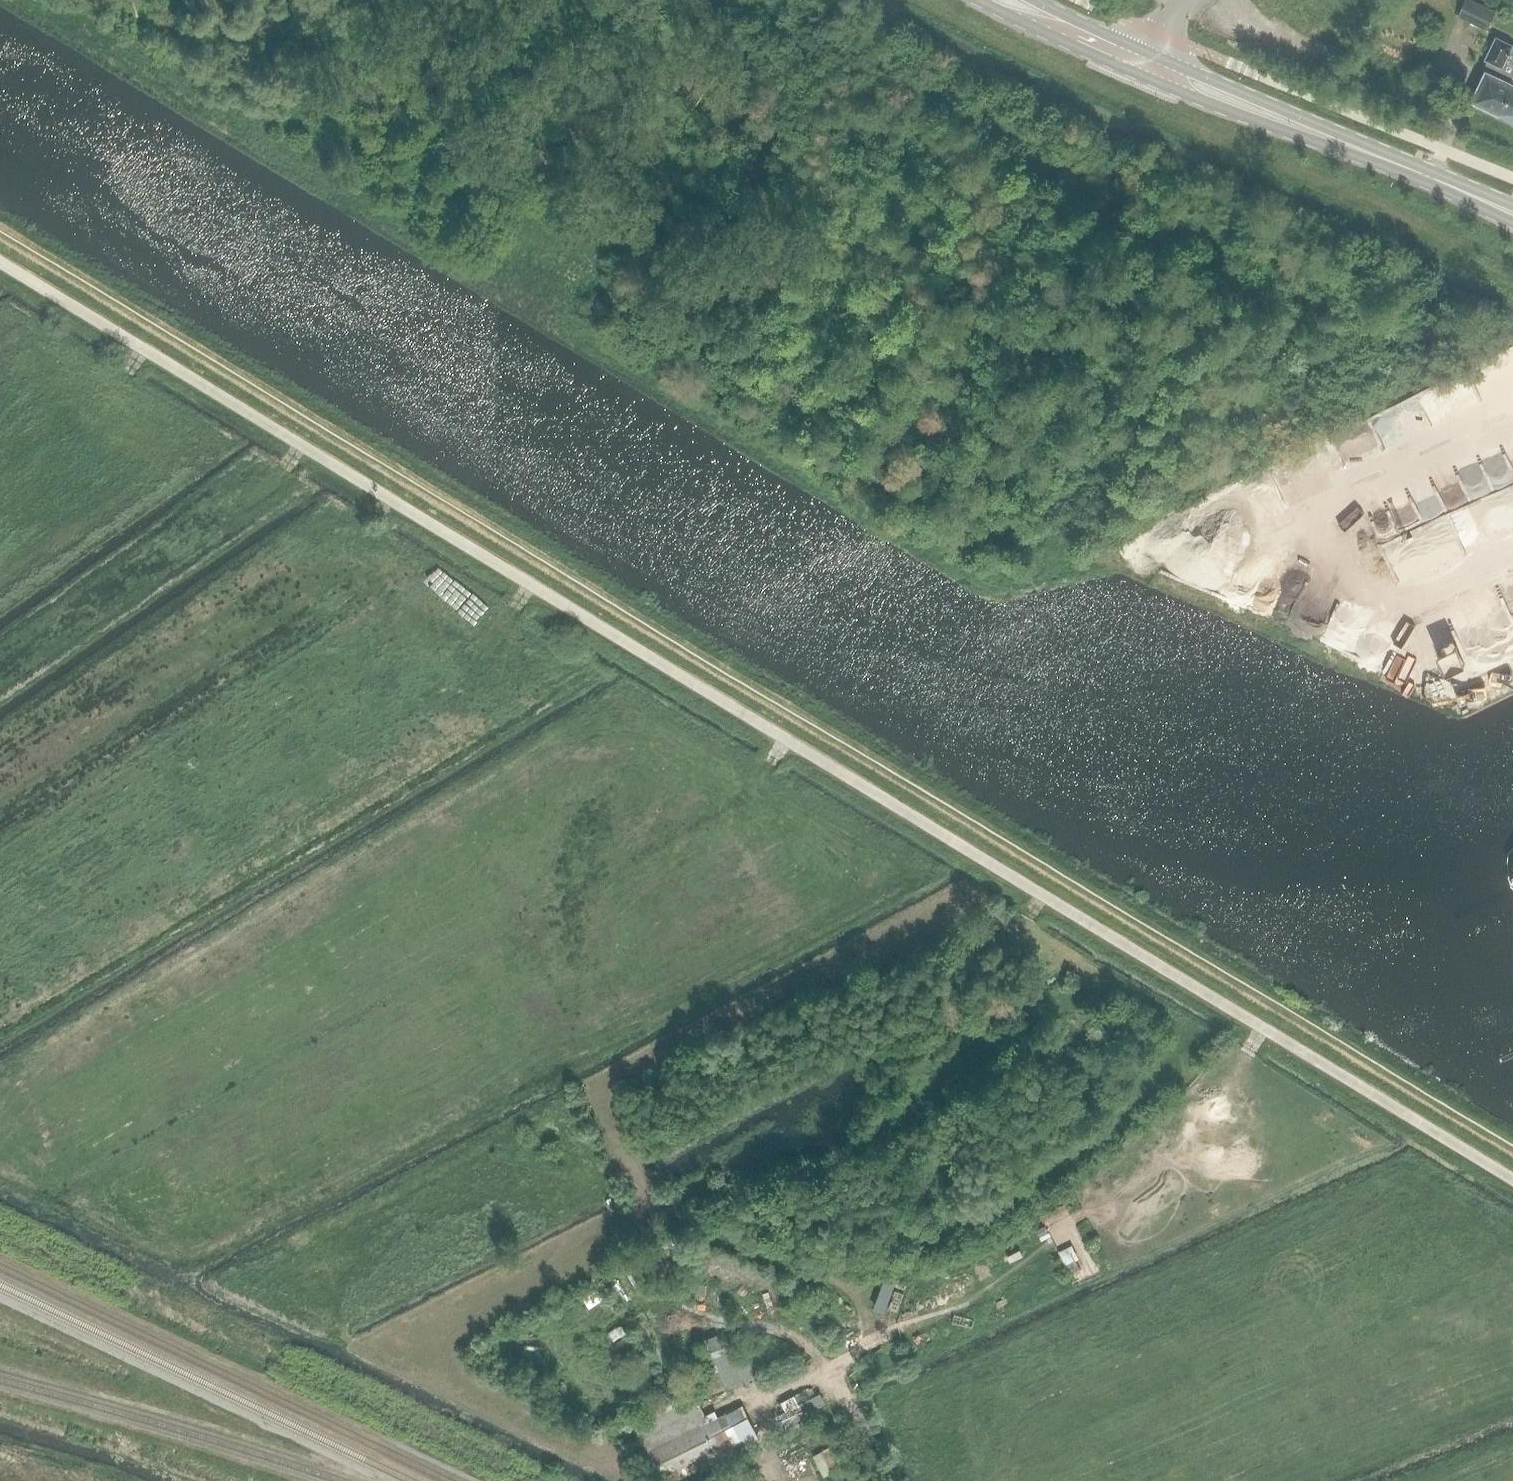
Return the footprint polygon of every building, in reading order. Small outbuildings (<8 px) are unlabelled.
[(1361,4),(1373,13),(1381,3),(1377,0),(1364,0),(1361,4)] [(1458,17),(1487,30),(1496,10),(1473,0),(1466,0),(1458,17)] [(1473,101),(1512,120),(1512,46),(1512,45),(1497,38),(1486,60),(1488,61),(1484,71),(1486,72),(1473,101)] [(705,1339),(710,1351),(722,1347),(718,1335),(705,1339)] [(795,1395),(781,1401),(786,1411),(787,1413),(801,1406),(800,1403),(795,1395)] [(645,1457),(657,1480),(660,1480),(711,1454),(698,1429),(645,1457)] [(849,1464),(838,1443),(813,1456),(824,1477),(849,1464)]
